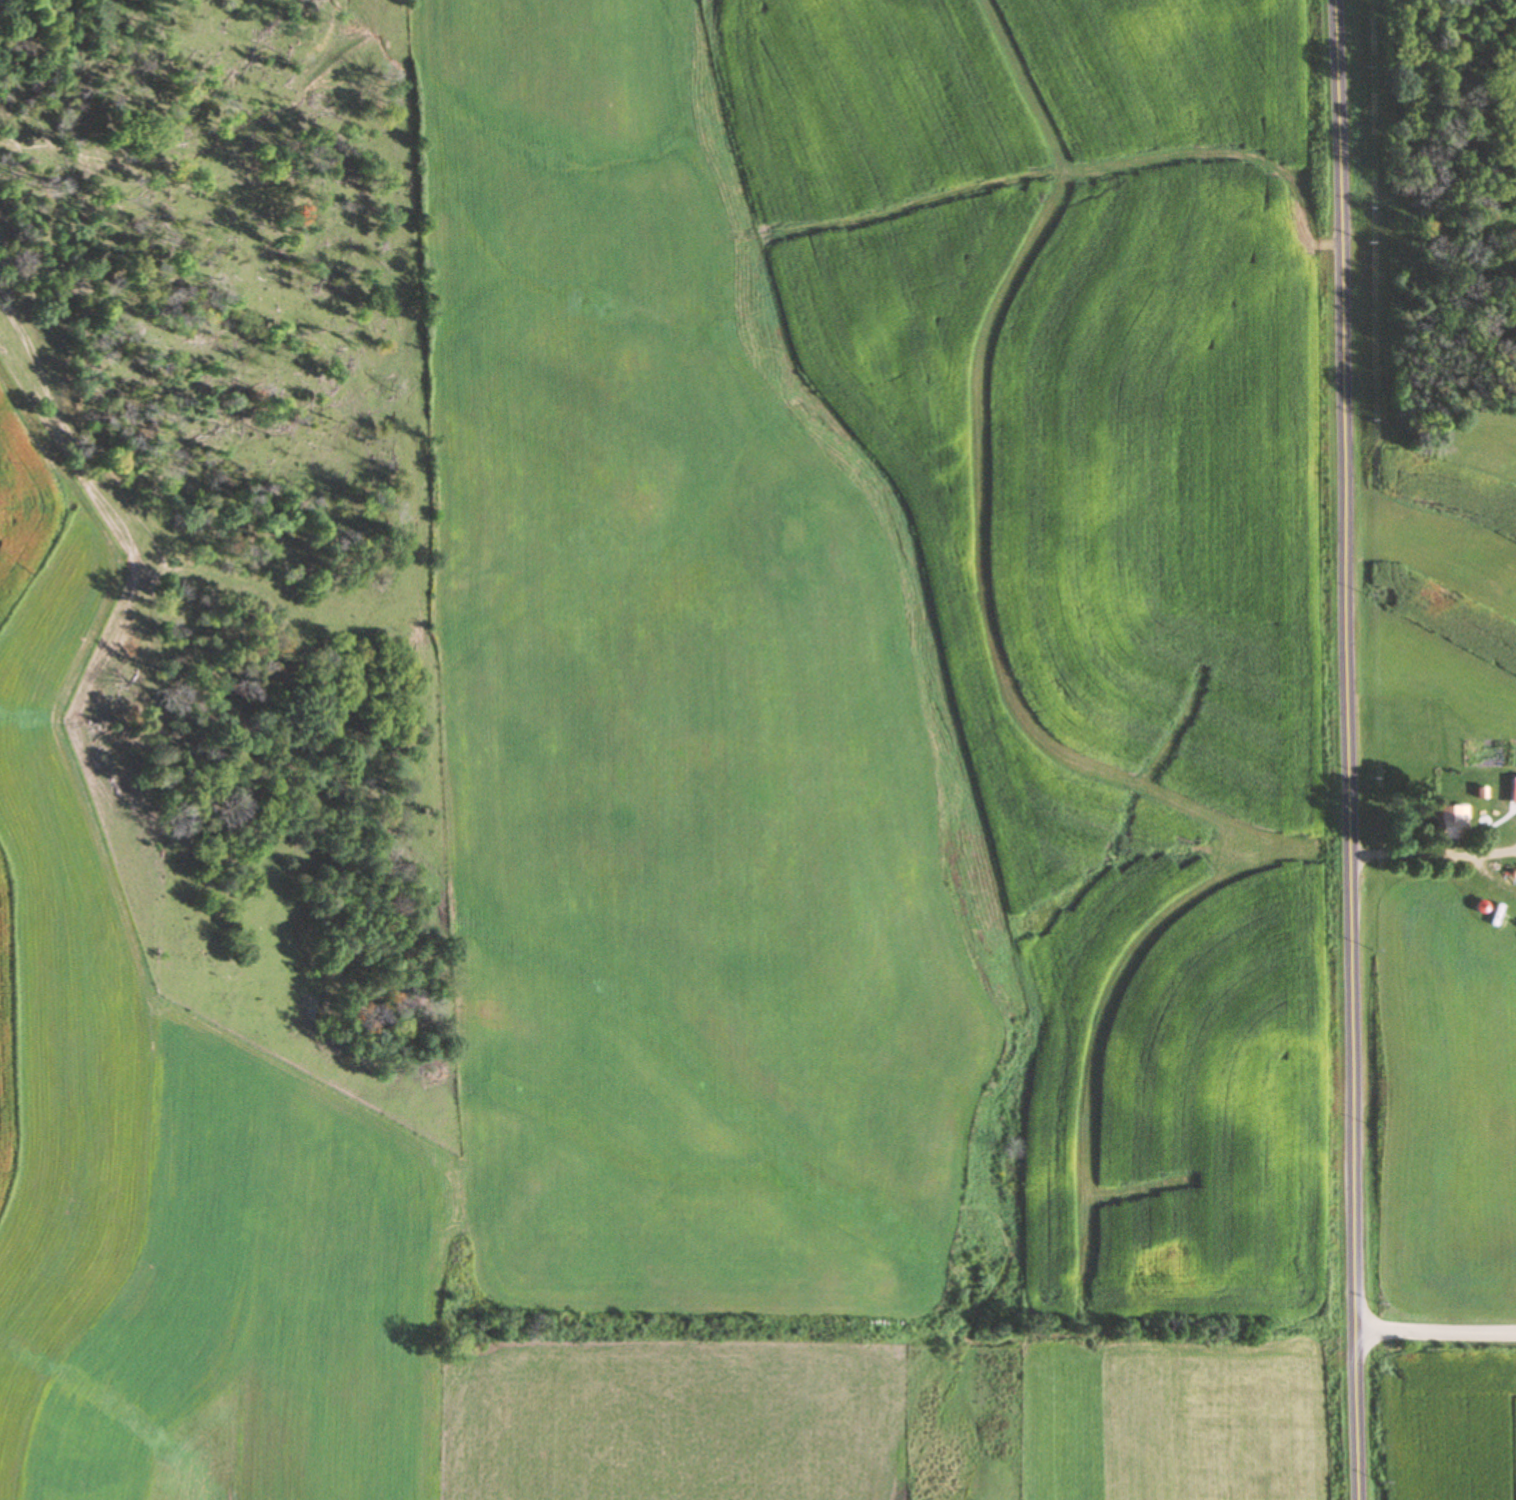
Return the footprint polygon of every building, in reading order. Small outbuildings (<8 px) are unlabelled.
[(1428,806),(1428,841),(1464,841),(1464,806),(1428,806)]
